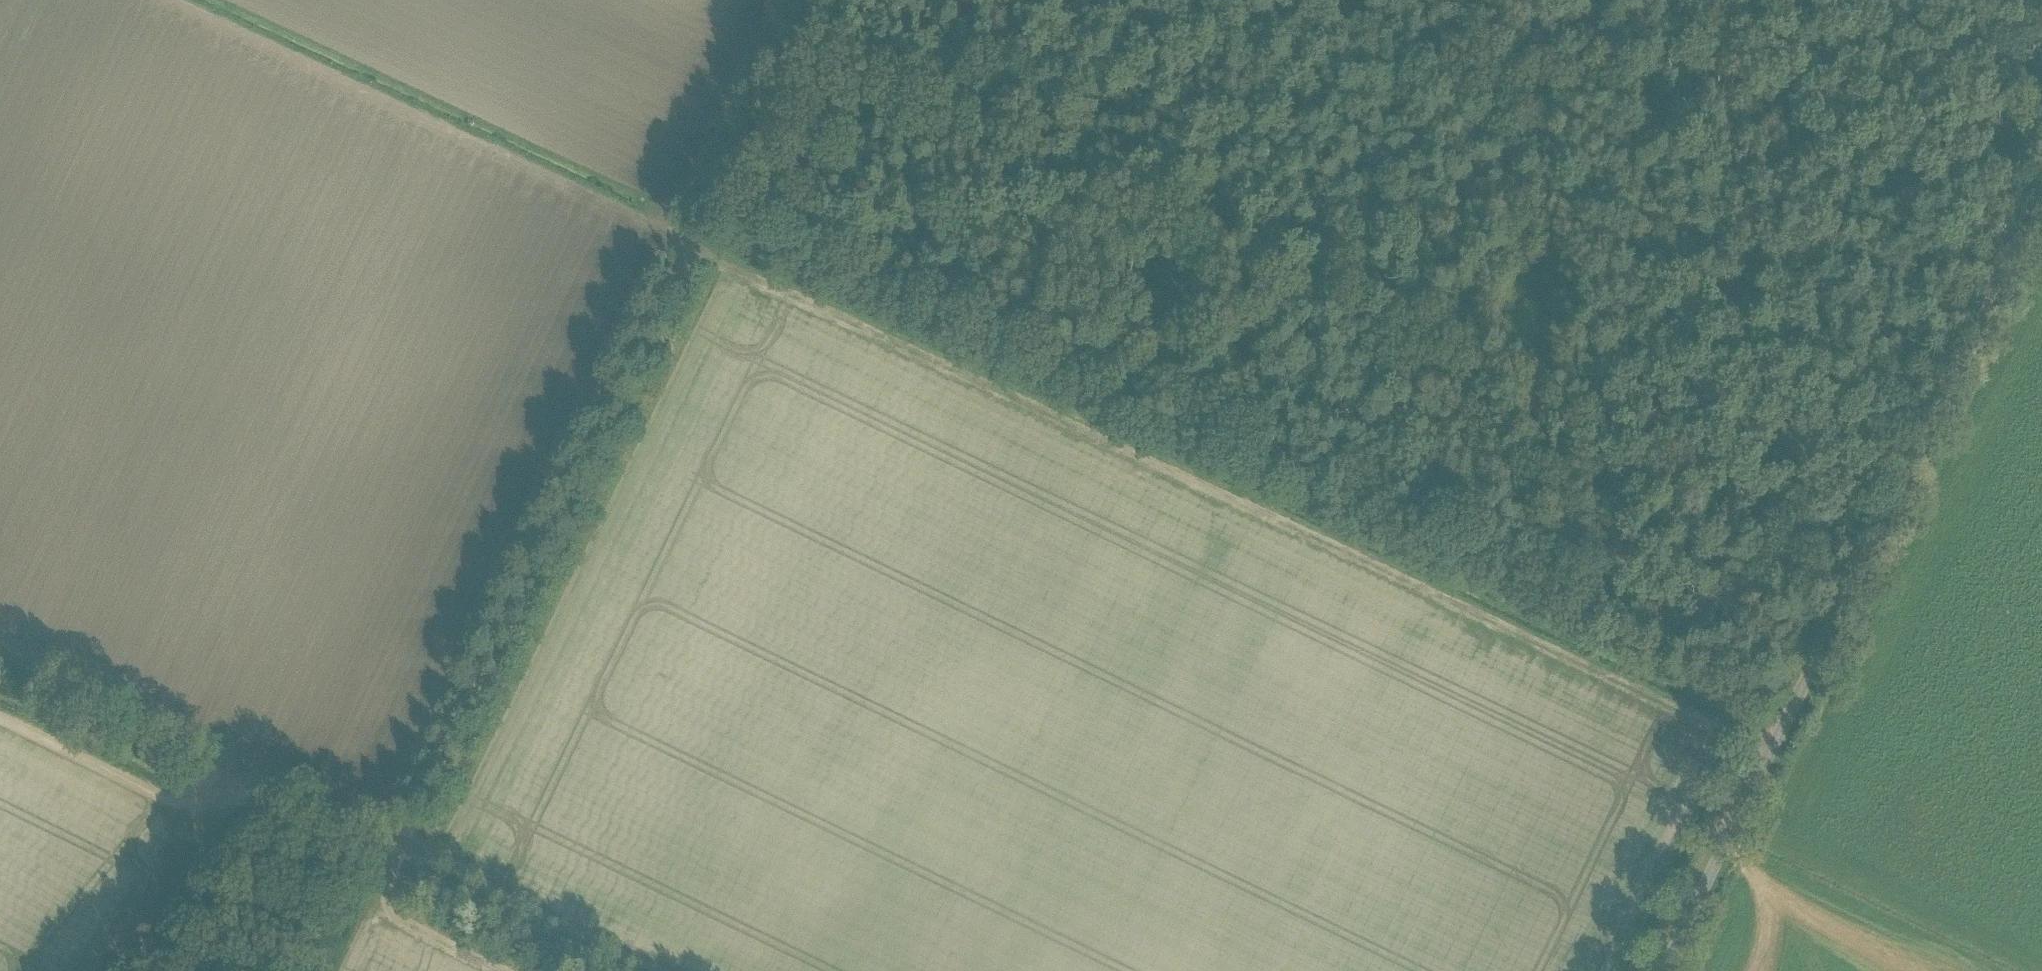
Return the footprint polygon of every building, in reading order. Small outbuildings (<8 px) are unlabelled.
[(1248,570),(1258,552),(1249,547),(1239,565),(1248,570)]
